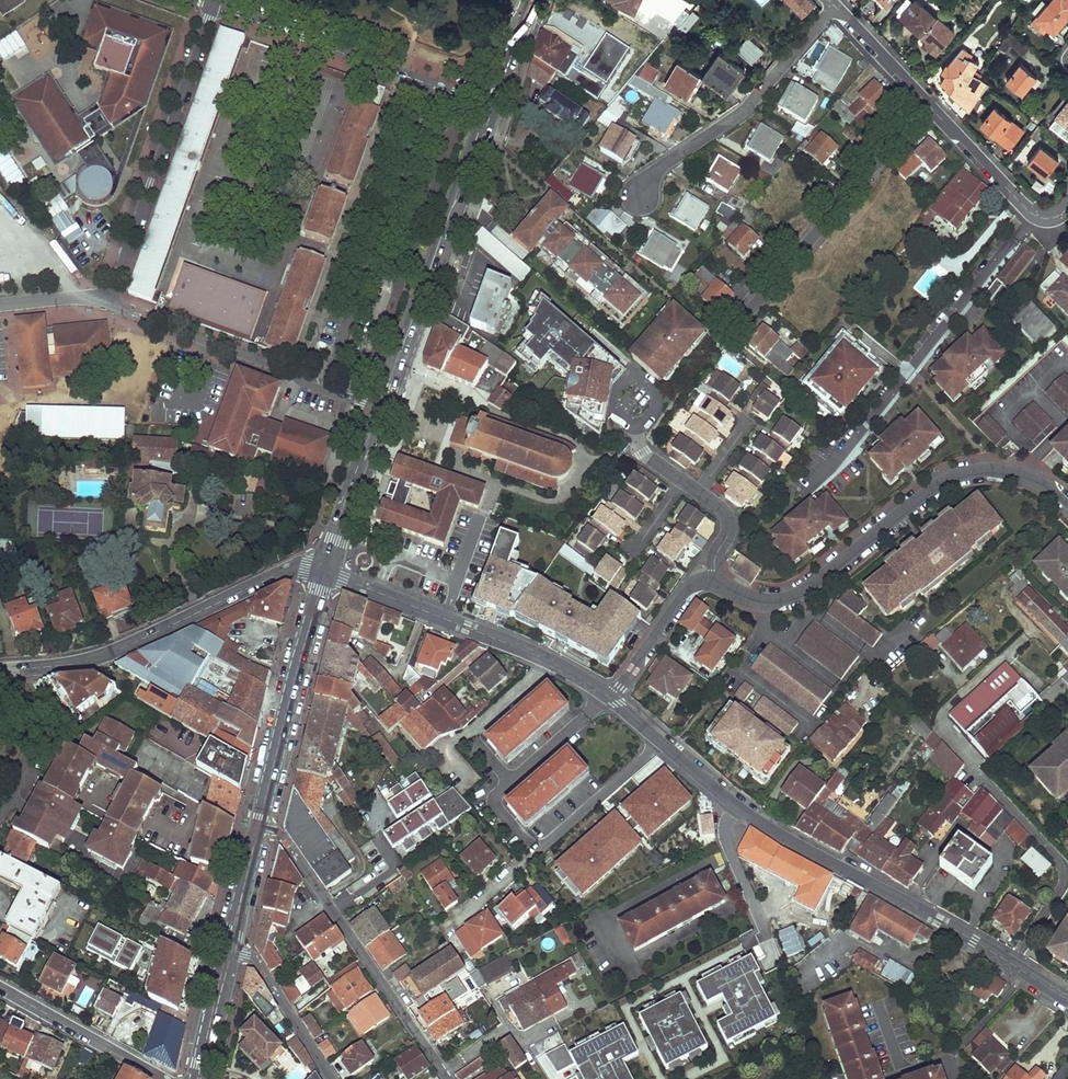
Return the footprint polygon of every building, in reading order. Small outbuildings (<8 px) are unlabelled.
[(24,3),(22,0),(0,0),(0,7),(6,15),(24,3)] [(566,0),(555,19),(598,45),(609,25),(566,0)] [(622,2),(621,4),(635,11),(640,0),(619,0),(622,2)] [(803,12),(814,1),(812,0),(791,0),(803,12)] [(917,0),(902,16),(921,34),(936,17),(917,0)] [(1049,3),(1067,17),(1067,16),(1067,0),(1052,0),(1049,3)] [(90,138),(99,132),(101,134),(140,110),(144,107),(150,92),(146,91),(148,84),(152,85),(160,64),(157,63),(161,51),(164,52),(172,31),(153,24),(152,28),(142,24),(143,21),(122,13),(121,17),(114,14),(115,11),(94,3),(86,24),(107,32),(99,52),(94,68),(109,73),(103,91),(111,103),(94,114),(80,123),(77,118),(56,86),(53,88),(46,77),(14,98),(21,109),(19,111),(26,122),(29,120),(33,127),(29,130),(31,132),(30,134),(30,135),(31,137),(32,137),(34,138),(35,138),(37,141),(41,138),(46,146),(43,147),(53,162),(75,147),(87,165),(89,170),(85,172),(82,176),(80,180),(79,183),(79,187),(80,192),(81,193),(77,196),(78,198),(83,203),(90,207),(97,207),(103,206),(105,205),(103,200),(106,198),(109,196),(111,192),(113,189),(113,184),(112,180),(109,175),(107,173),(111,171),(90,138)] [(1067,17),(1049,3),(1033,22),(1044,32),(1048,26),(1055,32),(1067,17)] [(692,8),(678,25),(684,29),(697,12),(692,8)] [(672,31),(675,28),(666,23),(669,19),(659,13),(648,31),(663,41),(672,31)] [(921,34),(919,36),(936,52),(954,31),(937,16),(936,17),(921,34)] [(99,52),(107,32),(86,24),(79,45),(99,52)] [(779,34),(767,29),(763,38),(776,44),(779,34)] [(221,31),(129,295),(152,304),(196,177),(245,39),(221,31)] [(4,62),(27,48),(17,32),(0,42),(0,56),(4,62)] [(1009,32),(1000,47),(1007,51),(1010,44),(1024,54),(1029,47),(1009,32)] [(643,66),(653,54),(632,38),(597,79),(576,65),(579,60),(544,37),(538,37),(532,57),(553,72),(606,110),(618,95),(635,75),(643,66)] [(969,96),(980,79),(973,75),(980,61),(973,57),(975,54),(964,47),(943,69),(948,72),(942,82),(949,86),(947,88),(957,98),(962,92),(969,96)] [(370,84),(270,48),(267,54),(368,90),(370,84)] [(812,81),(833,93),(851,61),(829,49),(820,65),(816,64),(813,70),(817,73),(812,81)] [(702,76),(729,93),(744,69),(718,53),(702,76)] [(532,57),(526,76),(544,87),(553,72),(532,57)] [(702,76),(678,61),(663,83),(684,97),(693,82),(697,84),(702,76)] [(1022,62),(1008,80),(1024,92),(1037,75),(1022,62)] [(635,75),(652,85),(657,75),(643,66),(635,75)] [(48,75),(46,77),(53,88),(56,86),(48,75)] [(968,99),(976,102),(979,97),(990,85),(981,78),(980,79),(969,96),(968,99)] [(355,104),(328,179),(351,186),(385,90),(370,84),(368,90),(362,106),(355,104)] [(869,107),(883,93),(874,84),(860,98),(862,99),(850,112),(856,119),(857,118),(869,107)] [(792,86),(778,108),(805,123),(818,100),(792,86)] [(547,89),(538,101),(546,107),(543,111),(570,129),(573,126),(580,130),(585,124),(588,126),(591,120),(547,89)] [(94,114),(111,103),(103,91),(98,104),(77,118),(80,123),(94,114)] [(962,92),(957,98),(964,104),(968,99),(969,96),(962,92)] [(883,93),(869,107),(875,112),(876,114),(891,101),(883,93)] [(618,120),(620,120),(625,109),(620,106),(624,100),(618,95),(606,110),(604,112),(618,120)] [(21,109),(14,98),(11,100),(19,111),(21,109)] [(964,104),(972,109),(976,102),(968,99),(964,104)] [(656,101),(643,123),(664,135),(673,119),(677,122),(681,114),(656,101)] [(831,109),(850,126),(856,119),(850,112),(838,101),(831,109)] [(1053,120),(1064,129),(1067,124),(1067,102),(1053,120)] [(124,171),(147,108),(144,107),(140,110),(119,170),(117,175),(116,178),(111,171),(107,173),(109,175),(112,180),(113,184),(113,189),(111,192),(109,196),(106,198),(103,200),(105,205),(109,203),(115,197),(117,193),(120,183),(124,171)] [(869,107),(857,118),(863,124),(875,112),(869,107)] [(995,107),(982,123),(996,135),(995,136),(1009,147),(1022,129),(995,107)] [(604,112),(592,127),(596,130),(602,123),(609,128),(614,127),(618,120),(604,112)] [(33,127),(29,120),(26,122),(24,122),(29,130),(33,127)] [(807,137),(814,128),(809,125),(807,128),(797,123),(792,131),(805,139),(807,137)] [(1029,135),(1036,141),(1045,129),(1038,123),(1029,135)] [(750,149),(770,160),(783,139),(758,124),(755,131),(758,133),(750,149)] [(815,145),(823,136),(814,128),(807,137),(815,145)] [(615,129),(602,151),(626,164),(630,158),(627,157),(636,140),(615,129)] [(815,145),(830,159),(838,149),(823,136),(815,145)] [(805,139),(799,146),(808,154),(815,145),(807,137),(805,139)] [(46,146),(41,138),(37,141),(42,149),(43,147),(46,146)] [(868,155),(874,149),(861,138),(856,145),(868,155)] [(9,193),(25,183),(0,140),(0,177),(9,193)] [(925,166),(938,152),(929,143),(906,168),(900,162),(893,169),(908,183),(913,178),(925,166)] [(830,159),(815,145),(808,154),(823,167),(830,159)] [(1040,146),(1028,162),(1046,175),(1058,160),(1040,146)] [(938,152),(925,166),(928,170),(933,174),(946,160),(938,152)] [(705,181),(726,195),(741,173),(716,157),(713,162),(716,165),(705,181)] [(777,172),(782,165),(774,161),(771,166),(764,163),(760,169),(773,177),(777,172)] [(80,180),(82,176),(85,172),(89,170),(87,165),(79,171),(75,178),(74,185),(75,192),(77,196),(81,193),(80,192),(79,187),(79,183),(80,180)] [(546,183),(568,203),(577,193),(595,202),(599,195),(596,194),(603,179),(604,177),(584,166),(572,186),(567,182),(564,187),(552,177),(546,183)] [(913,178),(916,181),(928,170),(925,166),(913,178)] [(964,171),(932,209),(955,230),(987,191),(964,171)] [(31,188),(43,208),(67,192),(55,173),(31,188)] [(601,197),(608,182),(603,179),(596,194),(599,195),(601,197)] [(831,199),(838,191),(824,180),(817,188),(831,199)] [(241,194),(274,206),(275,201),(277,197),(260,191),(259,196),(243,190),(241,194)] [(315,215),(307,239),(330,247),(346,200),(324,192),(315,215)] [(675,209),(671,216),(696,231),(709,208),(688,196),(679,211),(675,209)] [(747,207),(750,203),(737,196),(734,200),(732,198),(727,206),(740,215),(747,207)] [(553,197),(516,239),(532,254),(540,246),(551,255),(549,257),(568,274),(566,276),(594,301),(596,299),(602,305),(601,307),(613,318),(615,316),(627,326),(650,299),(638,289),(640,287),(617,267),(616,269),(609,263),(611,262),(593,246),(591,248),(580,238),(582,236),(563,219),(569,211),(553,197)] [(727,206),(722,203),(716,213),(733,223),(735,222),(738,218),(740,215),(727,206)] [(740,215),(738,218),(748,227),(758,217),(757,216),(747,207),(740,215)] [(605,234),(619,219),(611,212),(595,210),(587,219),(605,234)] [(924,221),(929,214),(926,211),(921,218),(924,221)] [(605,234),(614,242),(627,226),(619,219),(605,234)] [(736,237),(751,251),(758,242),(735,222),(733,223),(728,229),(727,230),(736,237)] [(727,230),(728,229),(722,223),(718,227),(724,233),(727,230)] [(905,238),(917,248),(927,236),(915,225),(908,234),(905,238)] [(533,271),(483,228),(474,239),(523,283),(524,282),(533,271)] [(642,248),(639,253),(664,268),(677,245),(656,233),(646,249),(642,248)] [(743,259),(751,251),(736,237),(729,246),(743,259)] [(718,241),(714,245),(726,256),(731,251),(718,241)] [(1034,253),(1024,244),(997,280),(1003,286),(1007,288),(1034,253)] [(753,252),(760,259),(764,254),(757,247),(753,252)] [(302,253),(268,350),(290,358),(325,261),(302,253)] [(629,256),(627,258),(637,266),(639,264),(629,256)] [(710,292),(716,285),(702,274),(697,281),(710,292)] [(1049,293),(1067,311),(1067,280),(1064,277),(1049,293)] [(512,286),(490,278),(473,326),(495,334),(496,332),(499,333),(504,322),(502,321),(509,301),(507,300),(512,286)] [(997,280),(984,298),(991,303),(1003,286),(997,280)] [(688,281),(683,287),(689,293),(695,286),(688,281)] [(710,292),(726,305),(733,296),(741,303),(753,290),(743,282),(731,295),(717,283),(716,285),(710,292)] [(726,305),(710,292),(703,300),(719,313),(726,305)] [(542,371),(553,358),(576,377),(575,380),(571,380),(568,395),(572,395),(569,412),(588,426),(583,433),(601,446),(608,410),(605,410),(608,389),(605,386),(620,369),(540,299),(531,316),(538,322),(533,328),(534,329),(528,337),(531,339),(518,355),(532,367),(534,364),(542,371)] [(1031,305),(1012,323),(1037,350),(1057,331),(1031,305)] [(666,315),(651,332),(654,335),(634,358),(661,382),(671,370),(673,372),(698,344),(697,342),(705,333),(676,307),(667,316),(666,315)] [(173,316),(260,347),(263,340),(176,308),(173,316)] [(469,328),(443,312),(434,337),(425,362),(427,368),(434,371),(444,375),(458,352),(464,339),(469,328)] [(21,320),(16,321),(23,388),(28,387),(28,389),(46,387),(46,386),(51,385),(50,372),(58,371),(59,370),(88,367),(88,368),(110,366),(107,336),(90,338),(88,327),(73,328),(73,327),(45,330),(44,318),(39,318),(39,317),(21,319),(21,320)] [(107,336),(106,323),(73,327),(73,328),(88,327),(90,338),(107,336)] [(469,328),(464,339),(467,341),(472,331),(469,328)] [(756,336),(771,350),(778,341),(763,328),(756,336)] [(871,349),(848,330),(798,389),(835,421),(840,415),(841,416),(853,403),(848,399),(860,385),(864,388),(884,364),(869,351),(871,349)] [(946,359),(932,372),(939,379),(936,382),(946,393),(949,390),(956,398),(969,386),(971,389),(988,373),(989,374),(995,368),(993,366),(1004,356),(997,348),(999,347),(984,331),(971,342),(966,348),(962,344),(952,353),(953,355),(947,361),(946,359)] [(771,350),(756,336),(749,345),(764,358),(765,357),(787,377),(793,369),(771,350)] [(484,339),(471,359),(458,352),(444,375),(457,380),(475,387),(490,365),(508,379),(518,365),(494,345),(493,346),(484,339)] [(968,339),(962,344),(966,348),(971,342),(968,339)] [(800,361),(806,354),(796,345),(790,352),(800,361)] [(623,371),(620,369),(605,386),(608,388),(623,371)] [(132,460),(252,468),(258,452),(273,458),(272,460),(305,471),(310,455),(320,458),(323,448),(307,443),(310,434),(289,426),(284,425),(283,428),(268,423),(280,388),(238,373),(217,430),(211,428),(203,450),(187,444),(134,440),(132,460)] [(725,410),(740,387),(724,376),(709,398),(725,410)] [(1046,394),(1067,416),(1067,379),(1065,376),(1046,394)] [(754,409),(770,420),(783,402),(767,391),(771,387),(763,382),(750,400),(757,405),(754,409)] [(864,388),(860,385),(848,399),(853,403),(865,388),(864,388)] [(511,396),(500,388),(490,402),(501,411),(511,396)] [(690,410),(696,414),(705,401),(699,396),(690,410)] [(723,427),(731,415),(725,410),(709,398),(700,411),(702,413),(698,420),(713,431),(718,424),(723,427)] [(1032,402),(1013,421),(1033,442),(1052,423),(1032,402)] [(111,411),(35,410),(35,413),(35,436),(35,440),(110,441),(110,440),(111,412),(111,411)] [(125,412),(111,412),(110,440),(125,440),(125,412)] [(785,453),(807,423),(791,412),(770,442),(785,453)] [(35,436),(35,413),(21,413),(20,415),(18,418),(18,422),(18,425),(18,426),(18,430),(20,433),(21,435),(35,436)] [(685,432),(690,418),(682,415),(678,429),(685,432)] [(877,452),(870,459),(885,475),(886,474),(893,481),(905,471),(908,474),(913,468),(912,467),(929,452),(927,450),(939,440),(932,433),(933,431),(918,415),(906,426),(904,424),(897,431),(895,429),(886,438),(889,442),(883,447),(880,443),(879,441),(872,447),(877,452)] [(496,472),(549,490),(553,491),(557,492),(559,491),(558,482),(562,481),(564,480),(568,477),(570,474),(572,470),(571,465),(570,460),(566,457),(562,454),(564,446),(488,417),(486,421),(482,419),(479,425),(461,418),(456,431),(452,444),(472,451),(471,453),(472,456),(474,457),(477,458),(479,456),(480,455),(487,457),(500,461),(496,472)] [(709,446),(718,434),(713,431),(698,420),(695,418),(686,431),(689,432),(684,439),(700,450),(704,443),(709,446)] [(1006,438),(988,418),(978,427),(996,447),(1006,438)] [(1054,450),(1065,461),(1063,463),(1067,468),(1067,435),(1054,450)] [(695,466),(704,453),(700,450),(684,439),(682,437),(673,450),(675,452),(671,458),(672,459),(686,469),(691,463),(695,466)] [(793,458),(785,453),(770,442),(763,437),(754,449),(759,453),(754,460),(770,471),(774,464),(777,465),(777,464),(785,470),(793,458)] [(886,438),(880,443),(883,447),(889,442),(886,438)] [(763,484),(772,472),(770,471),(754,460),(749,456),(740,469),(745,472),(740,479),(756,490),(761,483),(763,484)] [(312,457),(307,471),(315,474),(320,460),(312,457)] [(394,499),(392,505),(384,502),(378,521),(409,532),(426,538),(425,539),(445,546),(459,507),(461,502),(479,508),(485,489),(441,474),(399,459),(393,478),(401,481),(399,486),(392,484),(388,497),(394,499)] [(85,467),(85,472),(100,473),(99,467),(106,467),(106,460),(79,460),(80,467),(85,467)] [(235,492),(255,494),(260,470),(252,468),(251,473),(239,472),(235,492)] [(653,486),(658,479),(642,468),(637,475),(635,474),(626,486),(628,487),(644,498),(649,502),(658,489),(653,486)] [(749,504),(758,491),(756,490),(740,479),(736,476),(727,488),(731,491),(727,498),(742,509),(747,502),(749,504)] [(318,487),(325,489),(328,479),(321,477),(318,487)] [(150,509),(148,525),(144,524),(143,534),(169,537),(171,515),(175,512),(180,512),(183,493),(168,492),(169,482),(138,478),(137,492),(134,491),(132,504),(138,505),(138,510),(141,513),(146,513),(150,509)] [(644,498),(628,487),(623,494),(622,493),(613,505),(625,514),(635,521),(644,509),(639,505),(644,498)] [(787,523),(773,535),(779,542),(776,545),(786,557),(789,554),(796,562),(809,551),(811,554),(829,539),(830,541),(836,536),(833,533),(846,523),(839,515),(841,514),(827,497),(819,503),(815,497),(808,502),(810,504),(813,508),(807,513),(804,509),(794,517),(795,518),(788,524),(787,523)] [(992,518),(977,500),(948,523),(946,520),(929,533),(931,536),(911,553),(908,550),(892,563),(894,566),(865,590),(880,608),(882,605),(891,617),(927,588),(930,591),(965,563),(960,558),(996,529),(989,520),(992,518)] [(617,537),(625,525),(621,521),(625,514),(613,505),(610,503),(605,510),(603,509),(594,521),(610,532),(617,537)] [(503,506),(496,504),(492,514),(499,517),(503,506)] [(810,504),(804,509),(807,513),(813,508),(810,504)] [(692,542),(697,535),(694,534),(705,518),(689,507),(678,523),(680,524),(675,531),(692,542)] [(594,555),(610,532),(594,521),(578,544),(594,555)] [(687,550),(692,542),(675,531),(671,538),(669,536),(658,552),(660,553),(674,563),(684,548),(687,550)] [(513,618),(539,582),(528,577),(509,570),(514,555),(519,541),(502,535),(478,601),(495,609),(513,618)] [(18,557),(12,542),(0,542),(0,557),(18,557)] [(1059,543),(1056,546),(1061,552),(1064,548),(1059,543)] [(598,569),(565,545),(559,553),(592,578),(595,573),(598,569)] [(1064,548),(1061,552),(1056,546),(1037,564),(1045,573),(1046,571),(1053,579),(1052,580),(1063,591),(1064,590),(1067,594),(1067,552),(1064,548)] [(671,572),(676,565),(674,563),(660,553),(655,560),(653,559),(642,574),(644,576),(658,586),(669,571),(671,572)] [(514,555),(509,570),(528,577),(530,572),(516,567),(519,557),(514,555)] [(741,555),(732,568),(740,573),(738,575),(751,584),(761,570),(741,555)] [(618,589),(629,574),(606,558),(598,569),(595,573),(618,589)] [(1045,573),(1043,575),(1050,582),(1052,580),(1053,579),(1046,571),(1045,573)] [(655,594),(660,587),(658,586),(644,576),(639,583),(642,585),(631,600),(646,611),(657,596),(655,594)] [(513,618),(554,637),(598,662),(601,657),(611,663),(618,652),(614,649),(638,615),(613,597),(601,614),(603,616),(599,621),(591,616),(588,614),(587,616),(583,613),(571,607),(573,603),(553,592),(554,590),(539,582),(513,618)] [(246,618),(282,626),(285,615),(292,585),(286,583),(195,628),(225,642),(225,640),(228,626),(246,618)] [(96,595),(105,621),(115,618),(114,614),(132,607),(123,584),(96,595)] [(1067,637),(1067,630),(1028,589),(1017,600),(1060,644),(1067,637)] [(847,591),(838,603),(836,601),(827,613),(873,648),(882,636),(858,618),(864,610),(854,602),(856,598),(847,591)] [(49,611),(59,637),(75,631),(74,628),(83,624),(71,592),(60,597),(63,606),(49,611)] [(339,612),(335,627),(353,634),(360,636),(369,603),(344,594),(339,612)] [(867,606),(856,598),(854,602),(864,610),(867,606)] [(6,611),(16,637),(30,633),(31,637),(43,632),(36,613),(29,615),(25,603),(6,611)] [(369,603),(360,636),(374,642),(374,649),(385,658),(390,647),(375,641),(382,621),(397,627),(401,616),(369,603)] [(702,636),(710,625),(703,620),(709,612),(698,603),(684,623),(695,631),(702,636)] [(594,610),(591,616),(599,621),(603,616),(601,614),(594,610)] [(642,618),(638,615),(614,649),(618,652),(642,618)] [(841,680),(859,657),(859,656),(813,622),(796,645),(841,680)] [(692,634),(695,631),(684,623),(682,626),(692,634)] [(702,636),(708,641),(716,630),(710,625),(702,636)] [(985,648),(966,626),(954,637),(945,628),(934,638),(940,643),(963,668),(985,648)] [(332,637),(330,647),(348,651),(353,634),(335,627),(332,637)] [(173,697),(181,701),(190,688),(193,689),(204,667),(210,656),(215,660),(225,642),(195,628),(115,666),(173,697)] [(724,658),(733,646),(728,643),(732,638),(718,628),(716,630),(708,641),(710,642),(707,646),(697,662),(709,671),(712,667),(716,669),(724,658)] [(927,655),(940,643),(934,638),(932,634),(919,646),(927,655)] [(456,648),(429,639),(419,665),(439,672),(442,664),(447,665),(449,659),(452,660),(456,648)] [(267,687),(270,673),(237,656),(241,648),(225,640),(225,642),(215,660),(228,666),(267,687)] [(468,641),(456,652),(463,661),(480,646),(468,641)] [(751,667),(814,715),(832,692),(769,644),(751,667)] [(258,656),(273,661),(275,651),(261,647),(258,656)] [(325,665),(321,681),(353,690),(359,671),(367,680),(368,679),(373,685),(371,687),(394,710),(399,706),(397,704),(391,697),(385,690),(377,681),(363,666),(349,651),(348,651),(330,647),(325,665)] [(204,667),(210,670),(215,660),(210,656),(204,667)] [(471,672),(474,675),(467,680),(478,692),(484,687),(489,693),(507,677),(488,656),(471,672)] [(660,656),(649,671),(656,676),(650,686),(660,694),(663,691),(677,700),(692,678),(660,656)] [(608,667),(611,663),(601,657),(598,662),(608,667)] [(377,681),(385,690),(393,682),(372,658),(368,661),(381,677),(377,681)] [(363,666),(377,681),(381,677),(368,661),(363,666)] [(1037,697),(1006,663),(951,715),(990,759),(1046,708),(1037,697)] [(409,665),(404,679),(407,682),(406,687),(411,690),(416,685),(420,681),(409,665)] [(215,701),(258,725),(262,707),(267,687),(228,666),(222,676),(229,680),(225,686),(237,693),(233,701),(220,693),(215,701)] [(1051,689),(1048,687),(1037,697),(1046,708),(1048,710),(1067,691),(1067,674),(1051,689)] [(98,677),(96,676),(40,680),(72,727),(83,719),(79,713),(97,700),(101,706),(104,704),(112,686),(108,684),(98,677)] [(72,727),(40,680),(36,683),(68,729),(72,727)] [(349,707),(355,716),(361,711),(368,707),(353,690),(321,681),(318,692),(316,699),(349,707)] [(393,682),(385,690),(391,697),(400,689),(393,682)] [(744,683),(735,695),(744,702),(753,690),(744,683)] [(115,688),(112,686),(104,704),(109,701),(115,688)] [(181,701),(169,717),(201,736),(207,725),(217,731),(216,732),(222,736),(224,734),(252,749),(253,744),(258,725),(215,701),(193,689),(190,688),(181,701)] [(391,697),(397,704),(401,699),(399,696),(403,693),(400,689),(391,697)] [(549,689),(488,742),(508,764),(568,711),(549,689)] [(137,699),(169,717),(181,701),(173,697),(169,703),(162,700),(164,696),(153,690),(147,698),(141,694),(137,699)] [(436,699),(463,730),(490,705),(487,703),(485,705),(484,703),(465,720),(462,717),(466,714),(446,690),(436,699)] [(418,713),(419,714),(422,712),(406,695),(401,699),(397,704),(399,706),(411,719),(418,713)] [(762,697),(753,709),(788,736),(797,724),(762,697)] [(316,699),(306,739),(337,781),(344,791),(359,810),(366,805),(336,763),(346,719),(356,729),(387,768),(392,765),(373,739),(362,725),(355,716),(349,707),(316,699)] [(463,730),(436,699),(422,712),(419,714),(441,737),(463,730)] [(841,716),(850,706),(845,701),(836,710),(841,716)] [(730,705),(707,735),(766,781),(790,751),(730,705)] [(400,725),(425,752),(441,737),(419,714),(418,713),(411,719),(399,706),(394,710),(380,722),(390,734),(400,725)] [(840,731),(823,750),(834,761),(848,747),(847,746),(857,735),(860,729),(859,727),(865,720),(850,706),(841,716),(833,724),(835,726),(840,731)] [(368,720),(361,711),(355,716),(362,725),(368,720)] [(917,716),(911,725),(925,741),(932,732),(917,716)] [(66,749),(45,790),(70,803),(86,773),(89,774),(94,763),(109,771),(108,773),(117,778),(118,776),(129,782),(106,822),(123,830),(135,837),(136,834),(133,833),(139,824),(140,824),(155,799),(153,798),(157,791),(161,793),(162,791),(134,775),(138,767),(119,756),(121,751),(124,752),(134,735),(106,720),(105,723),(107,724),(103,732),(100,731),(93,744),(85,740),(84,742),(80,750),(79,751),(83,753),(80,756),(66,749)] [(832,730),(826,724),(812,740),(823,750),(840,731),(835,726),(832,730)] [(212,742),(249,762),(252,749),(224,734),(222,736),(216,732),(217,731),(207,725),(201,736),(212,742)] [(925,741),(915,755),(920,759),(929,748),(934,753),(941,742),(932,732),(925,741)] [(373,739),(392,765),(394,768),(398,765),(395,762),(398,759),(379,734),(373,739)] [(1059,745),(1061,747),(1044,762),(1044,761),(1038,767),(1043,773),(1037,779),(1052,796),(1059,790),(1064,795),(1067,792),(1067,736),(1059,745)] [(306,739),(298,773),(328,781),(331,785),(337,781),(306,739)] [(214,777),(242,793),(245,777),(249,762),(212,742),(197,767),(214,777)] [(941,742),(934,753),(946,763),(953,754),(941,742)] [(569,754),(508,807),(526,828),(588,776),(569,754)] [(838,772),(846,778),(852,770),(844,763),(838,772)] [(1038,767),(1031,773),(1037,779),(1043,773),(1038,767)] [(809,811),(827,786),(800,768),(783,792),(809,811)] [(941,791),(950,781),(935,768),(926,779),(941,791)] [(654,784),(642,770),(630,780),(643,794),(654,784)] [(813,837),(829,815),(822,809),(825,804),(831,794),(846,778),(838,772),(834,776),(827,786),(809,811),(796,828),(813,837)] [(294,786),(320,825),(328,781),(298,773),(295,783),(294,786)] [(400,821),(433,800),(416,775),(398,786),(397,784),(382,794),(400,821)] [(242,793),(214,777),(206,807),(208,808),(235,824),(238,808),(242,793)] [(855,806),(860,811),(880,781),(875,777),(861,796),(855,806)] [(1004,809),(981,788),(976,794),(954,778),(918,824),(933,836),(944,821),(950,824),(961,811),(974,822),(969,830),(991,848),(1004,832),(1020,848),(1029,835),(1015,821),(1003,810),(1004,809)] [(903,795),(909,787),(904,784),(898,792),(903,795)] [(284,827),(326,889),(351,871),(320,825),(294,786),(289,807),(284,827)] [(63,843),(80,809),(70,803),(45,790),(26,826),(19,822),(14,832),(36,844),(49,851),(55,840),(63,843)] [(1059,790),(1052,796),(1057,801),(1064,795),(1059,790)] [(153,798),(155,799),(157,800),(158,799),(159,800),(163,794),(161,793),(157,791),(153,798)] [(339,796),(353,814),(359,810),(344,791),(339,796)] [(623,811),(647,846),(655,840),(661,848),(671,842),(676,850),(703,832),(691,815),(674,826),(651,792),(623,811)] [(855,806),(861,796),(856,794),(847,805),(849,806),(853,809),(855,806)] [(884,820),(897,802),(888,797),(871,821),(874,824),(871,830),(863,824),(847,847),(858,855),(884,820)] [(829,815),(833,809),(825,804),(822,809),(829,815)] [(847,847),(863,824),(854,818),(860,811),(855,806),(853,809),(842,825),(828,845),(842,853),(847,847)] [(853,809),(849,806),(837,821),(842,825),(853,809)] [(383,830),(390,847),(446,824),(439,807),(383,830)] [(228,849),(235,824),(208,808),(207,811),(204,811),(193,862),(195,862),(195,864),(202,866),(219,872),(222,873),(228,849)] [(715,833),(713,815),(702,816),(703,834),(715,833)] [(828,845),(842,825),(837,821),(829,815),(813,837),(828,845)] [(894,856),(896,852),(895,851),(898,846),(895,844),(891,848),(880,841),(890,825),(884,820),(858,855),(882,872),(894,856)] [(123,830),(106,822),(99,835),(95,833),(93,838),(107,845),(108,843),(115,847),(117,842),(119,843),(122,838),(119,837),(123,830)] [(133,833),(136,834),(138,836),(142,829),(140,828),(142,826),(140,824),(139,824),(133,833)] [(740,856),(801,887),(795,900),(815,910),(833,876),(781,848),(751,827),(738,850),(740,856)] [(107,845),(93,838),(87,850),(122,868),(130,851),(128,850),(135,837),(123,830),(119,837),(122,838),(119,843),(117,842),(115,847),(108,843),(107,845)] [(4,858),(24,868),(36,844),(14,832),(8,844),(10,846),(4,858)] [(429,832),(418,836),(421,843),(432,838),(429,832)] [(992,863),(959,840),(941,866),(974,889),(992,863)] [(480,843),(463,858),(478,875),(495,860),(480,843)] [(882,872),(908,888),(919,871),(906,862),(915,849),(906,843),(896,857),(894,856),(882,872)] [(279,846),(263,911),(276,914),(272,926),(277,932),(282,940),(295,889),(304,880),(281,845),(279,846)] [(1032,850),(1023,860),(1035,871),(1038,869),(1043,873),(1049,866),(1032,850)] [(39,932),(61,888),(24,868),(4,858),(0,856),(0,879),(24,892),(12,917),(39,932)] [(422,874),(446,911),(458,904),(446,884),(454,879),(441,861),(422,874)] [(176,879),(207,895),(219,872),(202,866),(199,870),(184,862),(176,879)] [(168,912),(192,924),(207,895),(176,879),(147,863),(140,876),(176,895),(168,912)] [(396,866),(370,884),(377,895),(389,886),(403,877),(396,866)] [(389,886),(394,894),(409,885),(403,877),(389,886)] [(539,883),(533,888),(549,906),(555,901),(539,883)] [(710,883),(620,931),(634,956),(723,907),(710,883)] [(853,887),(846,899),(855,904),(863,892),(853,887)] [(513,897),(500,909),(515,927),(530,914),(537,908),(541,913),(549,906),(533,888),(517,902),(513,897)] [(870,895),(850,931),(870,943),(878,930),(908,948),(916,934),(927,940),(932,932),(920,925),(870,895)] [(1010,899),(996,920),(1006,927),(1004,930),(1014,937),(1030,912),(1010,899)] [(165,936),(189,948),(195,935),(187,931),(192,924),(168,912),(150,903),(143,915),(169,928),(165,936)] [(537,908),(530,914),(535,919),(541,913),(537,908)] [(351,925),(366,948),(389,932),(373,910),(351,925)] [(274,943),(277,932),(272,926),(276,914),(263,911),(254,946),(271,971),(282,964),(275,953),(279,950),(274,943)] [(480,943),(483,948),(503,936),(488,914),(469,927),(480,943)] [(139,922),(165,936),(169,928),(143,915),(139,922)] [(325,916),(295,938),(304,952),(334,929),(325,916)] [(34,940),(35,940),(39,932),(12,917),(8,926),(34,940)] [(18,969),(23,959),(32,964),(41,948),(32,942),(34,940),(8,926),(4,924),(0,932),(0,959),(18,969)] [(563,925),(555,929),(564,947),(572,943),(563,925)] [(334,929),(304,952),(312,964),(314,962),(313,961),(344,938),(337,927),(334,929)] [(469,927),(459,933),(470,950),(480,943),(469,927)] [(792,927),(775,934),(786,960),(803,953),(792,927)] [(1065,927),(1052,948),(1059,953),(1055,958),(1067,966),(1067,928),(1065,927)] [(88,950),(131,973),(142,953),(98,930),(88,950)] [(366,948),(385,975),(402,964),(398,959),(405,954),(390,932),(389,932),(366,948)] [(171,1010),(187,1018),(194,987),(190,986),(192,979),(196,980),(201,962),(186,954),(163,942),(160,956),(158,965),(170,968),(169,972),(157,969),(149,998),(152,999),(164,1006),(171,1010)] [(394,974),(413,1004),(442,984),(453,976),(465,968),(448,943),(440,948),(442,951),(435,957),(437,960),(413,976),(407,966),(394,974)] [(480,943),(470,950),(474,955),(483,949),(483,948),(480,943)] [(756,956),(763,954),(760,944),(753,946),(756,956)] [(1059,953),(1052,948),(1048,954),(1055,958),(1059,953)] [(878,960),(860,949),(852,961),(871,972),(878,960)] [(41,983),(61,994),(78,963),(65,956),(58,952),(41,983)] [(578,953),(571,958),(577,969),(585,964),(578,953)] [(761,973),(752,957),(697,985),(707,1005),(723,997),(734,1018),(720,1026),(729,1043),(776,1019),(754,977),(761,973)] [(481,972),(484,977),(488,976),(492,983),(513,972),(506,958),(481,972)] [(302,971),(312,986),(324,978),(314,962),(312,964),(302,971)] [(347,979),(334,988),(347,1007),(372,991),(358,971),(360,970),(354,962),(342,972),(347,979)] [(541,992),(526,1000),(539,1022),(567,1006),(556,986),(569,979),(568,977),(576,973),(571,963),(536,982),(541,992)] [(465,968),(453,976),(459,983),(470,976),(469,975),(465,968)] [(244,991),(265,1016),(269,1013),(270,1014),(273,1014),(279,1009),(255,971),(249,970),(247,981),(244,991)] [(471,976),(479,988),(484,984),(486,983),(478,972),(471,976)] [(301,975),(282,988),(292,1005),(311,989),(301,975)] [(978,986),(973,993),(987,1001),(993,996),(998,999),(1004,990),(996,985),(998,980),(992,976),(984,990),(978,986)] [(311,989),(292,1005),(297,1014),(330,991),(330,986),(324,978),(312,986),(312,988),(311,989)] [(107,986),(129,997),(131,992),(110,980),(107,986)] [(413,1004),(420,1013),(417,1015),(427,1029),(455,1011),(445,996),(448,994),(445,990),(446,988),(442,984),(413,1004)] [(512,1009),(524,1030),(539,1022),(526,1000),(521,990),(508,998),(507,997),(499,1001),(506,1013),(512,1009)] [(96,1010),(114,1020),(124,1002),(104,992),(96,1010)] [(125,1004),(133,1008),(135,1004),(139,996),(131,992),(129,997),(125,1004)] [(708,1046),(681,995),(640,1017),(667,1068),(708,1046)] [(135,1004),(160,1017),(164,1006),(152,999),(151,1001),(139,996),(135,1004)] [(375,996),(351,1013),(365,1033),(389,1016),(375,996)] [(852,998),(825,1007),(849,1078),(880,1078),(852,998)] [(146,1057),(176,1072),(182,1045),(189,1019),(187,1018),(171,1010),(164,1006),(160,1017),(146,1057)] [(455,1011),(427,1029),(436,1042),(463,1024),(468,1020),(460,1009),(456,1012),(455,1011)] [(620,1014),(561,1046),(576,1074),(616,1053),(633,1045),(636,1044),(620,1014)] [(11,1022),(0,1017),(0,1046),(11,1022)] [(303,1022),(310,1033),(317,1027),(311,1017),(303,1022)] [(6,1051),(24,1061),(25,1059),(34,1039),(23,1034),(25,1026),(15,1020),(5,1043),(8,1046),(6,1051)] [(249,1040),(241,1050),(260,1069),(281,1047),(256,1022),(243,1034),(249,1040)] [(1007,1055),(1007,1054),(990,1038),(992,1036),(984,1029),(973,1041),(980,1048),(972,1057),(990,1074),(997,1065),(1007,1055)] [(25,1059),(52,1070),(64,1046),(36,1034),(34,1039),(25,1059)] [(284,1041),(291,1049),(301,1043),(295,1034),(284,1041)] [(498,1044),(516,1068),(527,1061),(510,1035),(498,1044)] [(291,1049),(306,1067),(313,1062),(301,1043),(291,1049)] [(320,1049),(328,1061),(337,1055),(328,1043),(320,1049)] [(339,1058),(351,1075),(373,1060),(361,1043),(339,1058)] [(616,1053),(623,1065),(639,1057),(633,1045),(616,1053)] [(95,1053),(87,1049),(80,1064),(88,1069),(95,1053)] [(406,1078),(410,1078),(427,1068),(415,1049),(395,1061),(406,1078)] [(1004,1072),(1013,1061),(1007,1055),(997,1065),(1004,1072)] [(454,1075),(457,1078),(462,1078),(484,1063),(480,1057),(454,1075)] [(1067,1076),(1067,1064),(1065,1062),(1054,1078),(1066,1078),(1067,1076)] [(309,1068),(314,1075),(315,1074),(316,1073),(319,1071),(315,1064),(309,1068)] [(479,1078),(501,1078),(508,1074),(501,1064),(479,1078)] [(1045,1076),(1036,1068),(1027,1078),(1016,1067),(1005,1078),(1042,1078),(1045,1076)] [(622,1070),(605,1078),(626,1078),(622,1070)]
